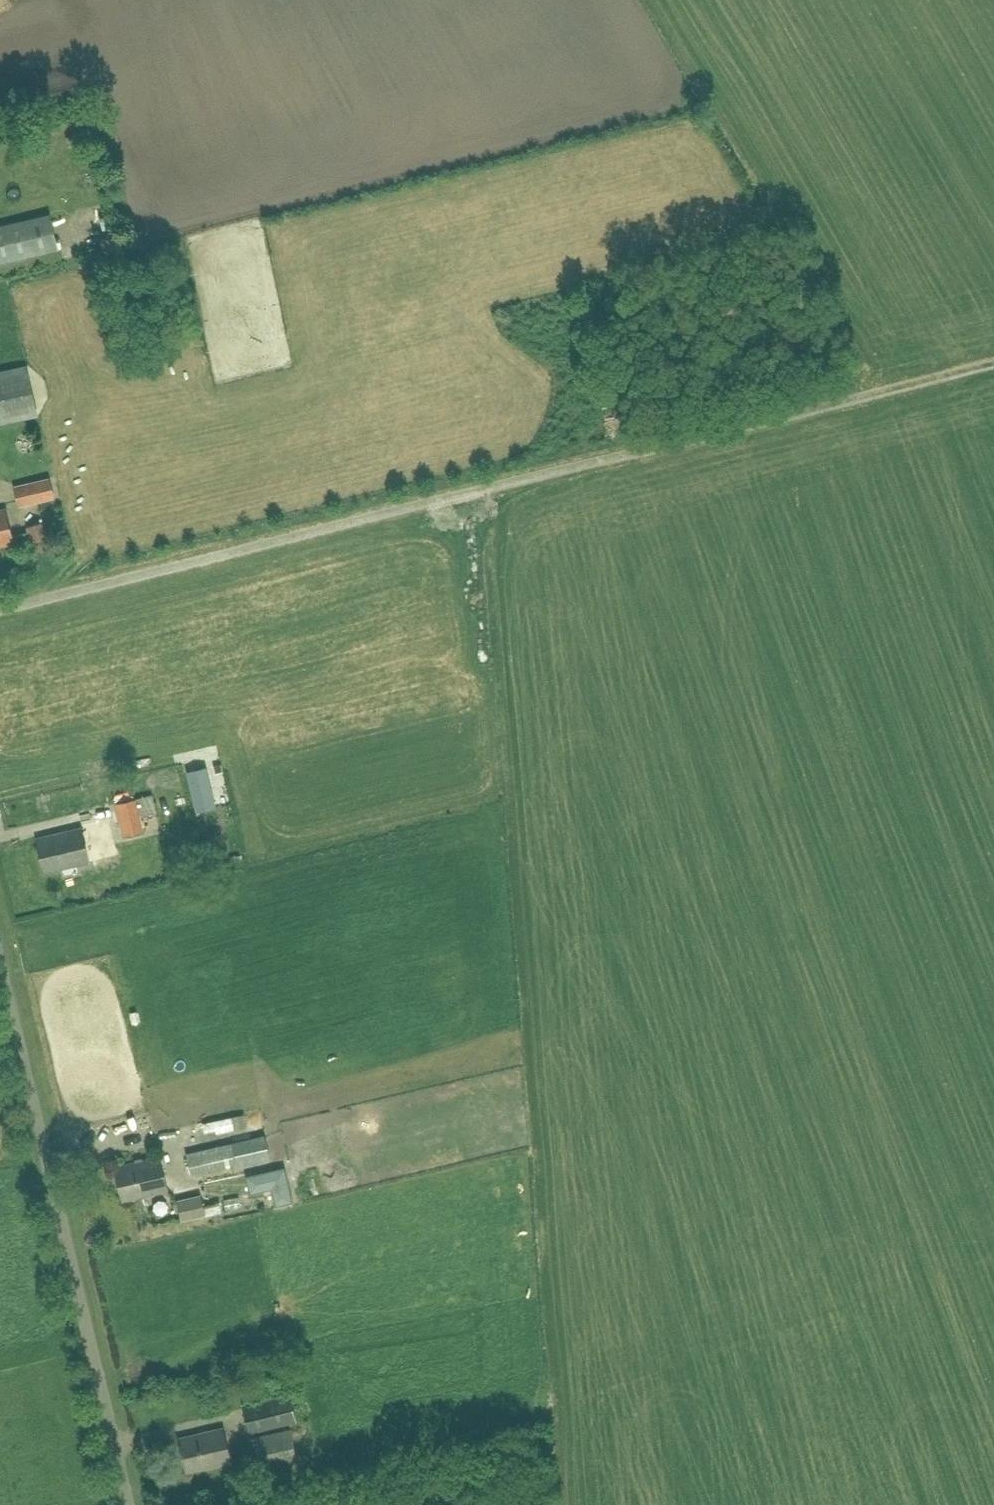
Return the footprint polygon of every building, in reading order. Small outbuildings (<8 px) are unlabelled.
[(56,251),(48,216),(0,227),(0,264),(56,251)] [(35,410),(27,371),(0,377),(0,418),(35,410)] [(19,506),(54,498),(50,478),(15,486),(19,506)] [(14,542),(7,508),(0,510),(0,546),(14,542)] [(28,528),(36,553),(52,548),(43,523),(28,528)] [(142,818),(158,814),(153,795),(115,804),(123,836),(144,832),(142,818)] [(88,862),(114,857),(111,841),(86,846),(81,827),(36,838),(45,872),(88,862)] [(270,1159),(264,1134),(186,1152),(191,1174),(236,1164),(237,1167),(270,1159)] [(122,1200),(167,1190),(160,1156),(115,1166),(122,1200)] [(285,1170),(248,1179),(252,1194),(273,1190),(277,1208),(293,1204),(285,1170)] [(181,1221),(204,1215),(200,1195),(176,1200),(181,1221)] [(296,1421),(289,1392),(243,1404),(250,1433),(296,1421)] [(186,1472),(231,1461),(223,1427),(178,1438),(186,1472)] [(297,1462),(290,1429),(255,1436),(261,1469),(297,1462)]
